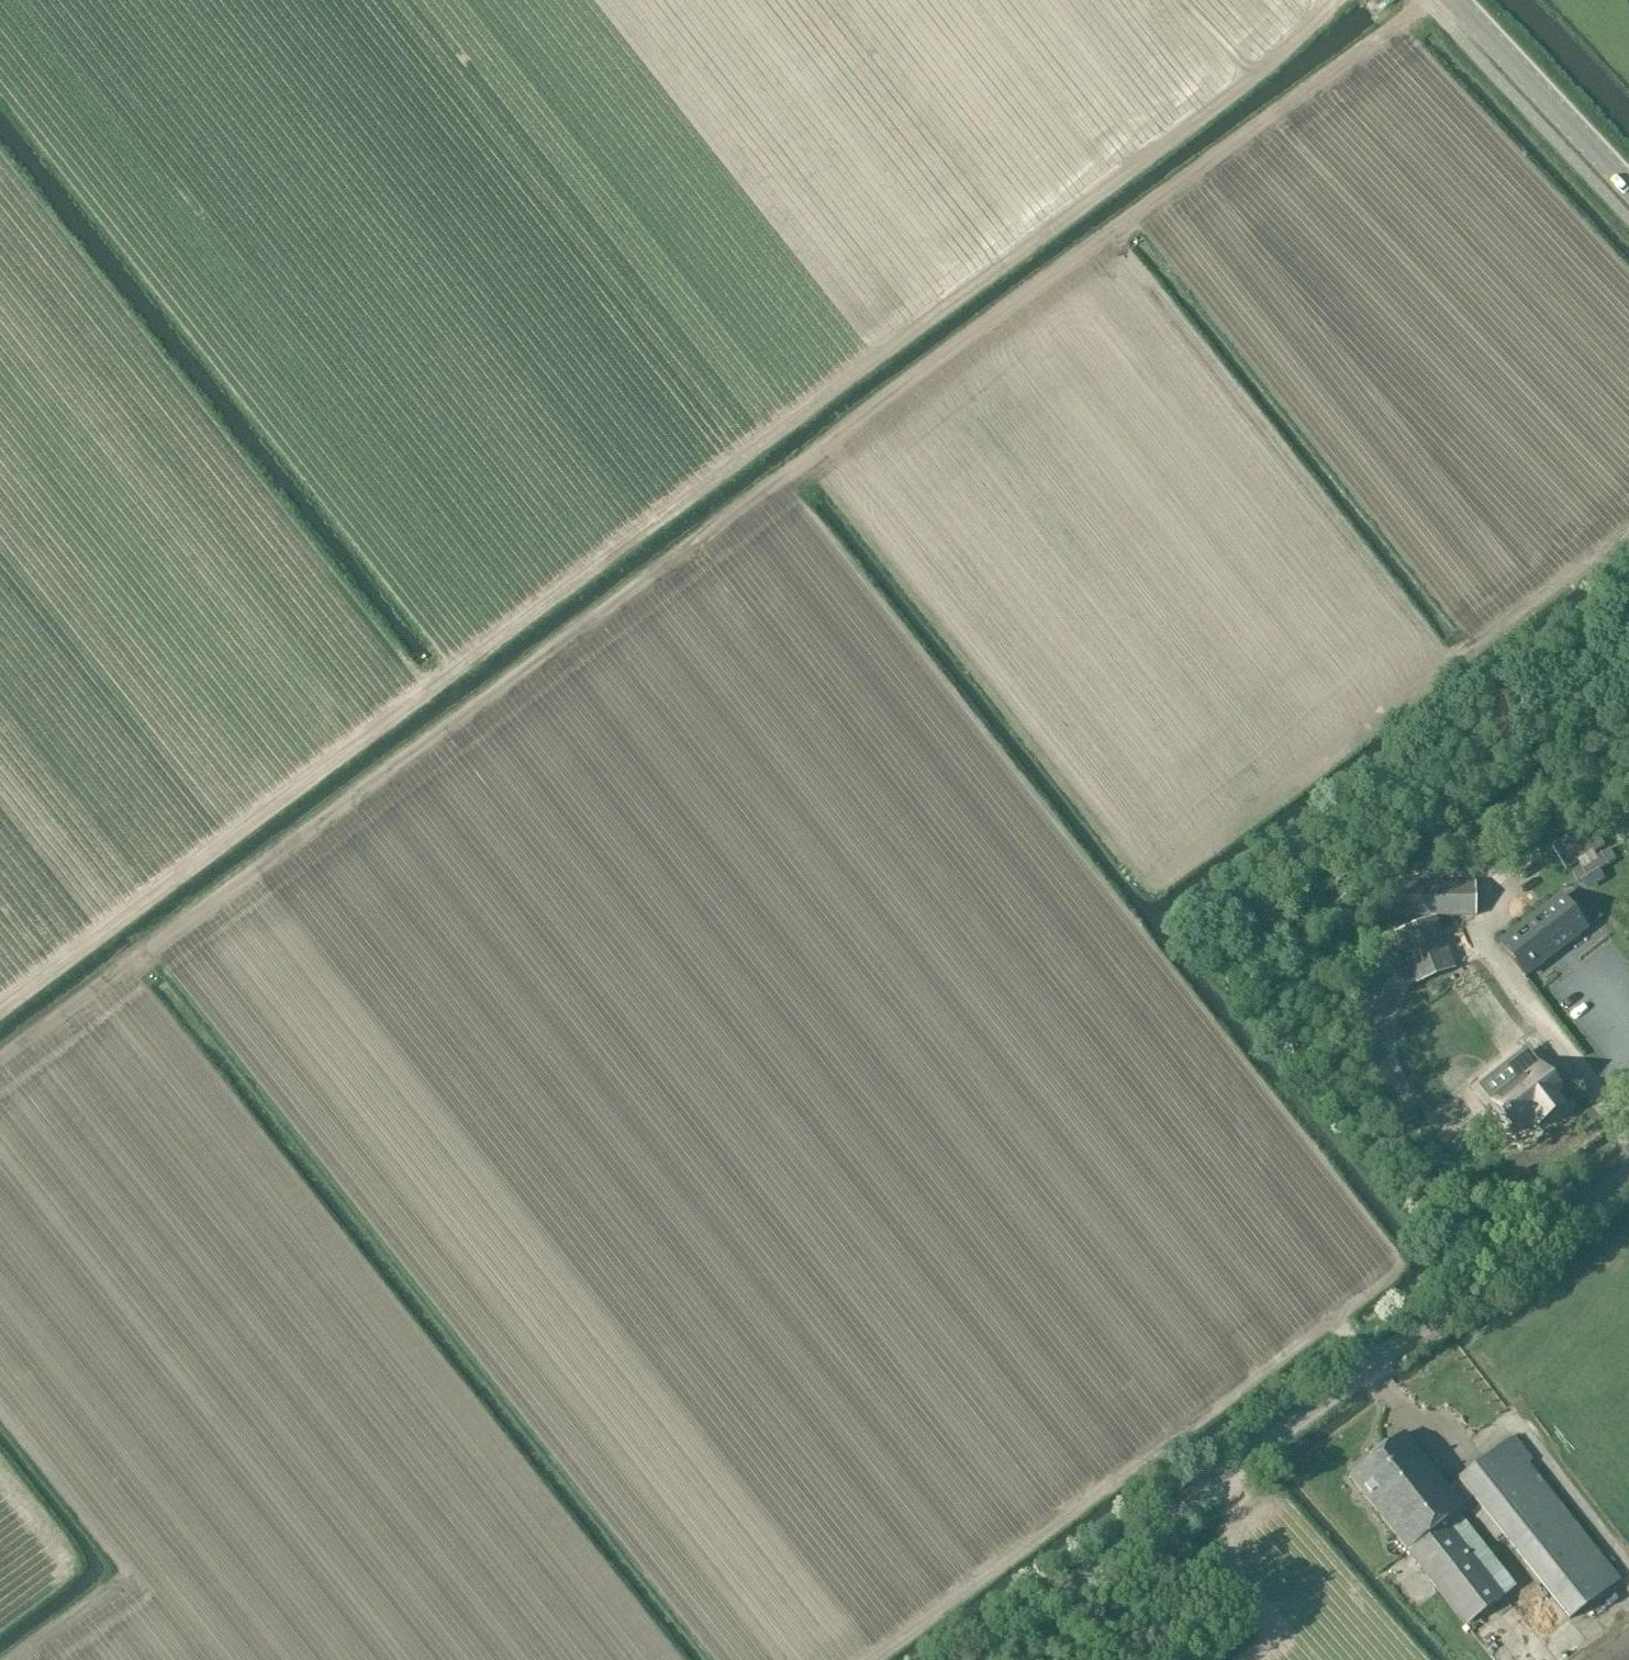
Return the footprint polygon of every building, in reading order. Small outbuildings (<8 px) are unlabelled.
[(1590,824),(1552,847),(1567,871),(1578,864),(1580,867),(1571,872),(1578,883),(1581,881),(1599,870),(1616,861),(1609,849),(1589,861),(1588,858),(1605,848),(1590,824)] [(1435,917),(1475,918),(1475,882),(1398,879),(1396,917),(1423,919),(1395,932),(1413,985),(1456,970),(1435,917)] [(1526,977),(1588,929),(1561,895),(1549,905),(1546,901),(1496,941),(1526,977)] [(1521,1079),(1493,1101),(1517,1132),(1531,1122),(1535,1127),(1563,1105),(1556,1096),(1559,1094),(1527,1052),(1510,1065),(1521,1079)] [(1620,1580),(1528,1463),(1532,1460),(1514,1437),(1450,1490),(1406,1434),(1350,1477),(1467,1625),(1505,1595),(1448,1521),(1464,1507),(1463,1506),(1474,1499),(1569,1620),(1620,1580)]
